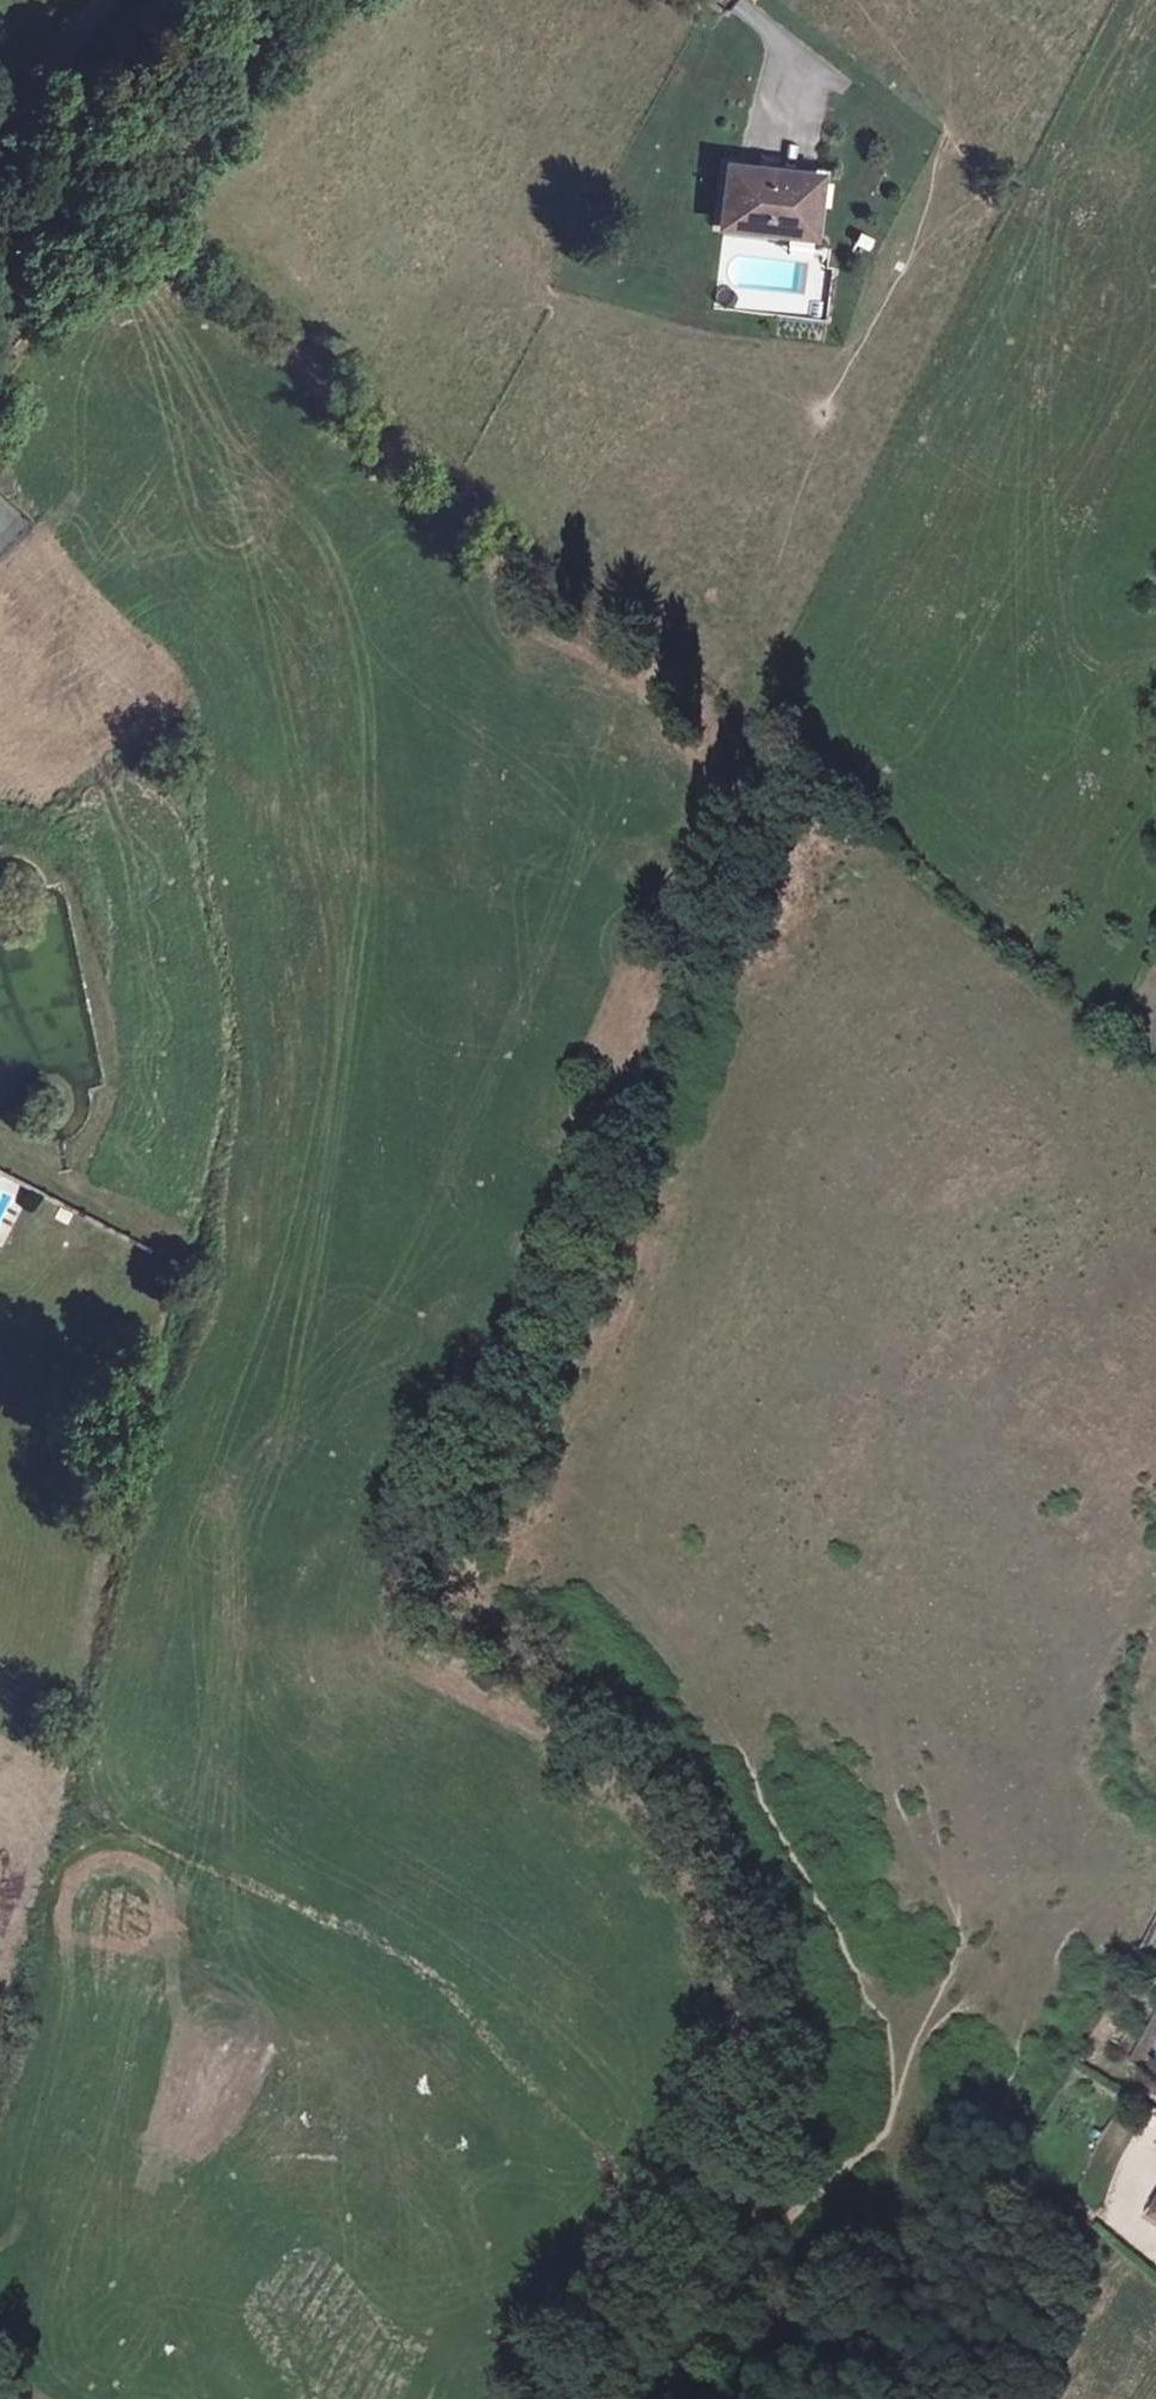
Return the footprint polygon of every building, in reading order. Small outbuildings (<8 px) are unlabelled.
[(742,159),(734,218),(826,229),(834,170),(742,159)]
